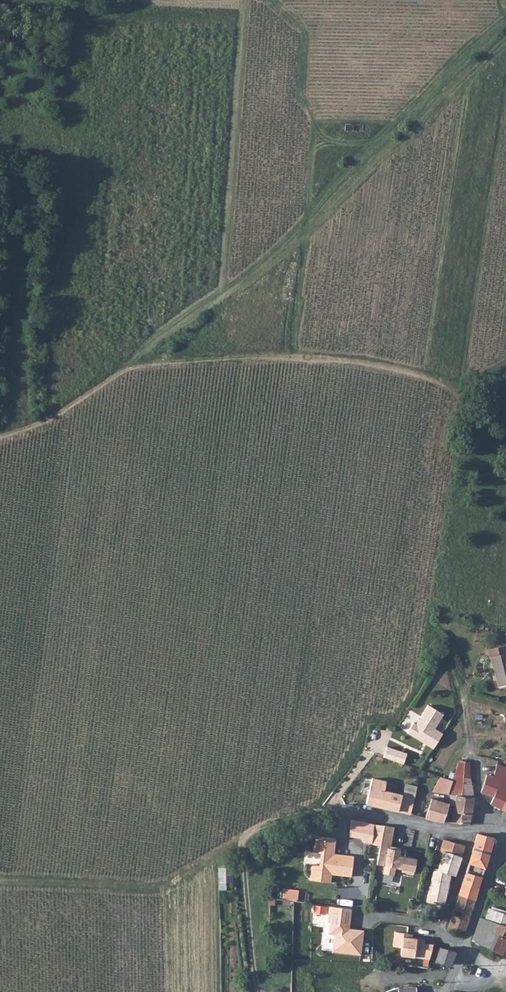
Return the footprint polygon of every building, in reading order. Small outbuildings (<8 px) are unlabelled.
[(499,685),(505,683),(505,651),(491,655),(499,685)] [(410,721),(404,732),(431,748),(440,734),(432,729),(442,714),(425,704),(413,723),(410,721)] [(385,746),(381,757),(400,763),(404,753),(385,746)] [(461,760),(451,790),(449,795),(451,796),(458,796),(475,798),(470,763),(461,760)] [(497,764),(494,777),(487,775),(482,792),(494,796),(492,802),(503,809),(505,801),(505,767),(497,764)] [(412,814),(417,797),(385,789),(387,782),(375,779),(368,803),(412,814)] [(435,786),(432,798),(434,798),(449,802),(451,796),(449,795),(451,790),(435,786)] [(456,805),(449,802),(444,822),(455,823),(455,813),(472,814),(475,798),(458,796),(456,805)] [(428,818),(444,822),(449,802),(434,798),(428,818)] [(471,824),(472,814),(455,813),(455,823),(471,824)] [(372,824),(349,820),(346,836),(358,838),(361,843),(369,844),(372,824)] [(380,825),(372,824),(369,844),(377,845),(380,825)] [(375,864),(380,865),(384,847),(389,848),(392,826),(380,825),(377,845),(375,864)] [(479,833),(473,855),(489,859),(496,838),(479,833)] [(334,882),(334,874),(354,876),(356,855),(337,853),(338,838),(318,836),(316,852),(323,853),(322,866),(315,865),(313,880),(334,882)] [(441,851),(444,851),(463,857),(466,845),(444,839),(441,851)] [(398,849),(389,848),(384,847),(380,865),(383,866),(381,873),(393,876),(394,870),(414,873),(416,859),(397,856),(398,849)] [(444,851),(443,856),(438,871),(453,875),(457,875),(463,857),(444,851)] [(484,877),(489,859),(473,855),(468,873),(484,877)] [(445,905),(453,875),(438,871),(436,870),(428,902),(445,905)] [(481,887),(484,877),(468,873),(465,883),(481,887)] [(477,900),(481,887),(465,883),(461,895),(477,900)] [(473,914),(477,900),(461,895),(457,909),(473,914)] [(351,910),(328,906),(325,921),(328,921),(326,933),(333,934),(330,951),(360,956),(364,931),(348,928),(351,910)] [(449,929),(467,933),(470,923),(473,914),(457,909),(455,909),(449,929)] [(488,910),(485,920),(493,922),(505,926),(505,915),(488,910)] [(474,940),(486,946),(493,922),(485,920),(480,919),(474,940)] [(493,922),(486,946),(496,950),(501,934),(504,935),(505,928),(505,926),(493,922)] [(505,954),(505,952),(505,928),(504,935),(501,934),(496,950),(505,954)] [(411,935),(394,933),(393,947),(399,947),(398,956),(414,958),(416,939),(411,938),(411,935)] [(424,939),(416,939),(414,958),(429,960),(432,945),(424,944),(424,939)] [(452,965),(454,960),(457,952),(440,948),(436,961),(441,962),(450,964),(452,965)] [(409,971),(408,978),(427,981),(429,967),(403,964),(402,970),(409,971)]
